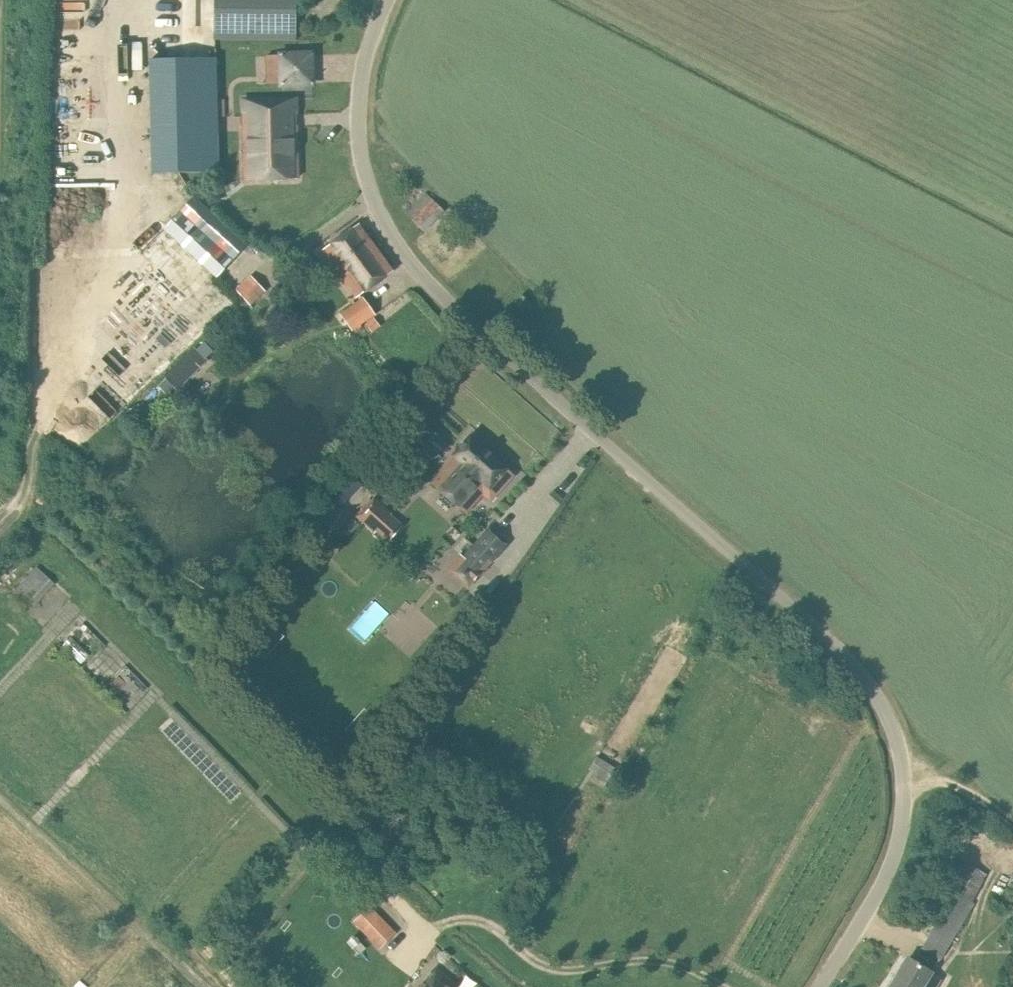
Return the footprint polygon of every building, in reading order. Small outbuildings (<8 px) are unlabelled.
[(298,0),(215,0),(215,40),(297,41),(298,0)] [(312,50),(263,51),(264,86),(313,85),(312,50)] [(220,172),(218,58),(152,59),(153,173),(220,172)] [(298,96),(241,98),(244,182),(301,180),(298,96)] [(207,201),(216,198),(218,193),(215,186),(203,190),(207,201)] [(425,231),(445,211),(426,193),(406,213),(425,231)] [(194,196),(164,230),(217,278),(247,245),(194,196)] [(323,251),(343,277),(358,298),(395,271),(360,224),(323,251)] [(235,289),(247,302),(262,287),(250,275),(235,289)] [(192,278),(189,287),(211,294),(213,285),(192,278)] [(522,295),(515,302),(523,310),(530,303),(522,295)] [(352,332),(376,315),(363,298),(340,315),(352,332)] [(200,320),(205,312),(187,301),(182,309),(200,320)] [(158,347),(172,332),(153,314),(139,330),(158,347)] [(366,323),(372,332),(381,325),(374,317),(366,323)] [(167,395),(174,388),(177,391),(208,360),(206,358),(214,351),(204,341),(196,349),(194,347),(164,376),(166,378),(158,386),(167,395)] [(147,413),(138,403),(128,413),(137,422),(147,413)] [(456,457),(433,483),(458,506),(464,511),(466,513),(469,509),(467,507),(466,509),(460,504),(475,487),(491,501),(514,475),(471,436),(454,455),(456,457)] [(377,530),(390,541),(402,526),(390,515),(392,513),(374,498),(358,516),(375,532),(377,530)] [(506,543),(490,529),(464,558),(469,563),(458,576),(469,586),(506,543)] [(23,610),(33,599),(37,603),(55,584),(36,567),(8,597),(23,610)] [(621,771),(596,756),(588,769),(604,779),(602,782),(611,788),(621,771)] [(988,874),(963,860),(956,872),(964,877),(956,892),(923,945),(943,957),(976,904),(972,902),(988,874)] [(379,950),(397,932),(369,904),(352,922),(379,950)] [(914,960),(934,968),(939,956),(918,948),(914,960)] [(941,978),(932,972),(907,957),(889,986),(936,986),(941,978)] [(458,986),(460,985),(435,967),(420,986),(459,986),(458,986)]
